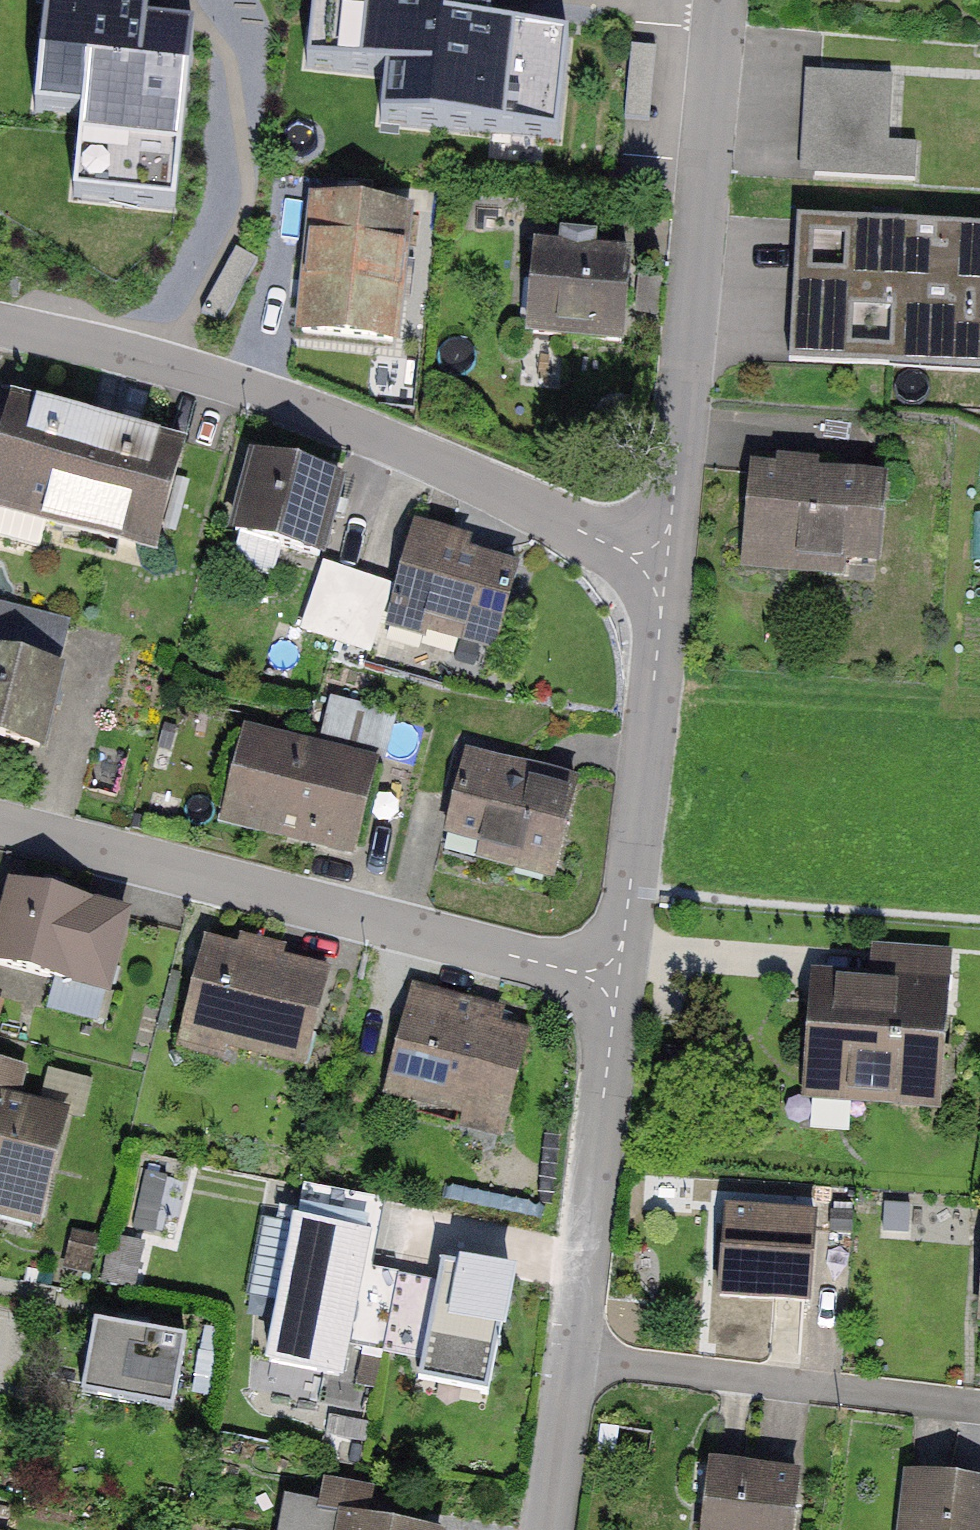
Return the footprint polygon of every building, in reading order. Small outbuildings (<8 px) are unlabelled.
[(35,83),(86,89),(77,168),(125,173),(122,202),(174,208),(194,32),(145,26),(148,0),(45,0),(35,83)] [(311,16),(342,19),(337,66),(416,75),(410,125),(558,141),(569,39),(488,30),(491,0),(313,0),(311,16)] [(655,48),(632,46),(625,117),(648,119),(655,48)] [(813,174),(914,180),(915,144),(885,142),(888,78),(819,74),(813,174)] [(409,217),(321,209),(308,341),(396,349),(409,217)] [(811,221),(805,348),(979,356),(979,229),(811,221)] [(257,261),(236,250),(204,314),(225,324),(257,261)] [(535,265),(527,345),(624,354),(632,274),(535,265)] [(0,462),(0,534),(186,579),(217,452),(15,402),(0,462)] [(337,482),(257,462),(239,535),(319,554),(337,482)] [(915,487),(763,480),(759,573),(910,580),(915,487)] [(418,528),(388,620),(493,655),(524,563),(418,528)] [(394,591),(324,572),(310,624),(380,643),(394,591)] [(35,749),(69,623),(0,604),(0,739),(35,749)] [(375,755),(240,728),(221,820),(357,847),(375,755)] [(571,779),(466,754),(444,844),(550,869),(571,779)] [(13,889),(0,948),(0,967),(103,990),(120,913),(13,889)] [(322,968),(206,943),(187,1031),(302,1056),(322,968)] [(835,973),(829,1106),(961,1112),(967,979),(835,973)] [(539,1032),(404,998),(381,1089),(515,1124),(539,1032)] [(0,1097),(0,1195),(43,1204),(65,1111),(0,1097)] [(346,1379),(372,1230),(292,1216),(266,1366),(346,1379)] [(835,1218),(737,1218),(737,1299),(836,1298),(835,1218)] [(520,1278),(437,1262),(414,1378),(497,1395),(520,1278)] [(216,1348),(123,1330),(110,1399),(203,1416),(216,1348)] [(729,1472),(724,1529),(825,1529),(829,1480),(729,1472)] [(923,1484),(919,1529),(979,1529),(979,1490),(923,1484)] [(364,1521),(363,1529),(423,1529),(364,1521)]
